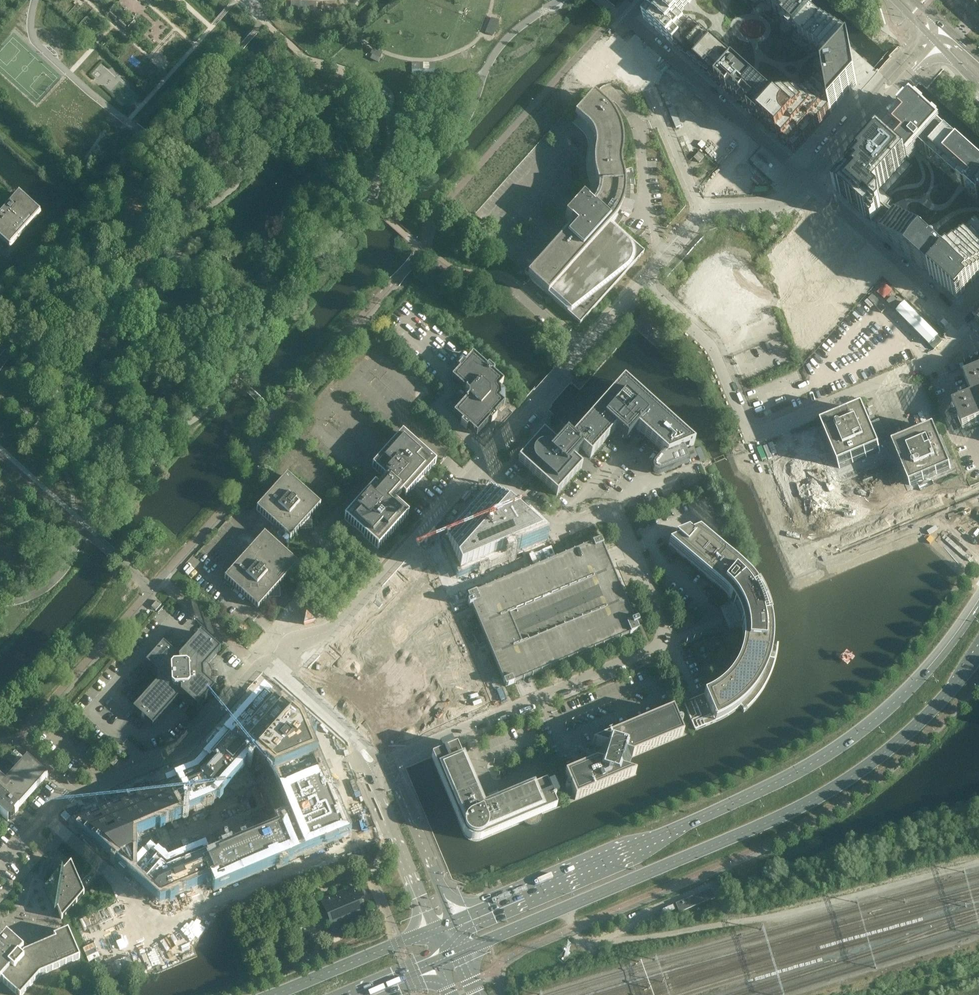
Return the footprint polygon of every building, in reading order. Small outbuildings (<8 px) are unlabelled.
[(798,0),(660,0),(643,18),(675,47),(697,66),(698,67),(699,68),(703,72),(706,74),(717,84),(729,95),(731,97),(735,101),(738,103),(748,113),(760,123),(761,124),(772,134),(774,136),(776,137),(777,139),(794,154),(838,105),(841,102),(847,96),(850,92),(857,84),(851,48),(850,47),(798,0)] [(978,11),(978,0),(967,0),(978,11)] [(316,2),(295,1),(295,9),(316,10),(316,2)] [(133,18),(125,14),(128,7),(116,2),(110,15),(130,24),(133,18)] [(502,23),(492,18),(489,24),(485,33),(495,38),(499,29),(502,23)] [(370,58),(377,61),(379,55),(371,50),(370,53),(372,54),(370,58)] [(608,64),(589,84),(597,91),(616,71),(608,64)] [(570,223),(566,227),(524,274),(580,324),(644,252),(612,224),(617,216),(621,208),(624,199),(625,190),(624,180),(622,171),(621,166),(621,162),(622,157),(623,149),(622,141),(621,133),(619,126),(615,118),(610,112),(605,106),(593,95),(574,116),(586,126),(590,131),(593,135),(594,141),(595,146),(594,152),(593,159),(593,166),(594,173),(596,180),(597,185),(597,191),(596,196),(594,201),(591,206),(588,203),(583,198),(565,218),(570,223)] [(834,189),(872,224),(878,229),(884,234),(890,239),(896,245),(901,250),(919,266),(919,265),(922,268),(926,272),(930,275),(929,275),(942,287),(942,286),(947,291),(958,300),(968,289),(972,285),(978,277),(978,163),(968,153),(962,148),(939,126),(939,127),(912,102),(897,119),(892,125),(884,133),(880,138),(869,150),(865,154),(852,169),(849,172),(834,189)] [(741,157),(733,150),(739,142),(734,138),(721,152),(735,164),(741,157)] [(694,158),(699,163),(704,157),(699,153),(694,158)] [(19,193),(16,197),(0,214),(0,239),(9,247),(37,216),(40,213),(19,193)] [(811,225),(804,218),(794,227),(801,234),(811,225)] [(797,240),(785,243),(796,301),(808,299),(797,240)] [(723,253),(688,296),(731,332),(766,289),(723,253)] [(831,328),(845,315),(837,306),(823,319),(831,328)] [(392,328),(384,322),(377,330),(385,336),(392,328)] [(451,379),(461,387),(468,394),(469,397),(453,414),(462,422),(460,424),(466,429),(468,427),(477,435),(489,421),(491,423),(497,417),(495,415),(504,405),(500,401),(503,398),(502,389),(500,387),(503,383),(492,373),(494,371),(488,366),(486,368),(472,355),(465,364),(463,362),(457,368),(459,370),(451,379)] [(964,375),(972,395),(952,403),(962,428),(978,421),(978,369),(964,375)] [(910,431),(887,441),(914,510),(936,501),(935,498),(945,494),(946,496),(968,487),(925,380),(912,385),(915,394),(897,401),(910,431)] [(543,433),(518,461),(519,462),(524,466),(530,471),(534,475),(557,495),(569,482),(571,480),(582,468),(576,463),(585,453),(590,458),(619,426),(622,428),(622,434),(630,434),(630,428),(632,425),(665,455),(657,464),(655,466),(654,467),(654,469),(654,470),(655,472),(657,473),(658,473),(659,473),(661,472),(665,470),(681,464),(685,462),(686,462),(682,450),(694,445),(666,421),(650,406),(649,407),(623,384),(600,409),(599,408),(576,434),(575,435),(571,440),(571,439),(566,435),(557,446),(543,433)] [(839,469),(881,451),(863,410),(822,427),(839,469)] [(814,425),(767,444),(776,465),(779,464),(789,488),(786,490),(811,552),(833,543),(831,540),(850,532),(851,535),(865,530),(845,481),(835,485),(825,461),(828,460),(814,425)] [(406,497),(436,463),(402,432),(371,466),(385,479),(378,487),(374,485),(344,519),(378,549),(409,515),(395,503),(402,494),(406,497)] [(701,446),(697,448),(701,458),(705,456),(701,446)] [(264,533),(224,578),(258,608),(298,563),(282,549),(321,506),(286,475),(256,510),(272,524),(264,533)] [(489,492),(446,540),(459,572),(540,538),(489,492)] [(743,570),(739,566),(699,532),(690,536),(687,533),(674,539),(677,541),(668,545),(720,589),(725,594),(730,599),(731,600),(723,605),(726,608),(728,612),(730,616),(731,621),(732,624),(733,628),(742,626),(742,628),(743,636),(742,645),(740,654),(737,662),(733,670),(728,677),(723,682),(721,684),(715,688),(710,692),(703,695),(715,722),(724,718),(732,713),(740,706),(743,710),(744,712),(752,704),(759,695),(765,686),(770,676),(774,665),(777,654),(778,643),(777,643),(777,644),(772,643),(772,632),(771,620),(768,609),(764,598),(758,588),(751,578),(743,570)] [(491,653),(502,677),(506,687),(639,630),(636,624),(639,623),(637,619),(635,620),(601,539),(467,595),(470,602),(467,603),(469,607),(472,606),(476,617),(485,637),(491,653)] [(423,566),(325,677),(390,737),(480,698),(423,566)] [(156,611),(161,604),(157,601),(151,607),(156,611)] [(306,615),(304,625),(314,622),(306,615)] [(206,681),(208,679),(208,669),(205,667),(220,651),(201,633),(183,652),(175,653),(163,643),(146,662),(159,674),(159,679),(133,709),(152,726),(177,699),(186,698),(197,708),(215,689),(206,681)] [(696,698),(683,703),(695,730),(699,729),(708,725),(696,698)] [(196,773),(76,822),(161,897),(213,876),(217,884),(342,835),(299,732),(265,701),(196,773)] [(74,705),(68,713),(76,720),(83,713),(74,705)] [(564,775),(575,800),(635,774),(627,772),(632,756),(632,757),(683,735),(672,710),(592,744),(600,747),(596,762),(595,762),(564,775)] [(483,809),(457,746),(431,757),(463,832),(465,836),(469,839),(473,841),(477,841),(481,840),(523,822),(525,824),(526,825),(528,826),(530,826),(531,826),(533,826),(535,826),(537,825),(538,824),(539,823),(540,822),(541,820),(542,818),(542,817),(542,814),(557,808),(546,782),(483,809)] [(113,766),(118,761),(113,756),(108,762),(113,766)] [(8,821),(47,777),(27,759),(26,760),(5,783),(0,778),(0,814),(8,821)] [(84,894),(84,893),(71,863),(64,871),(62,867),(43,887),(54,912),(57,909),(62,919),(84,894)] [(354,887),(320,901),(334,933),(367,919),(354,887)] [(679,913),(715,898),(711,889),(675,904),(679,913)] [(307,901),(298,905),(306,924),(315,920),(314,918),(307,901)] [(1,981),(17,994),(22,994),(40,976),(80,958),(68,931),(53,937),(55,940),(24,953),(20,957),(8,946),(9,943),(4,942),(4,943),(0,939),(0,982),(1,981)]
